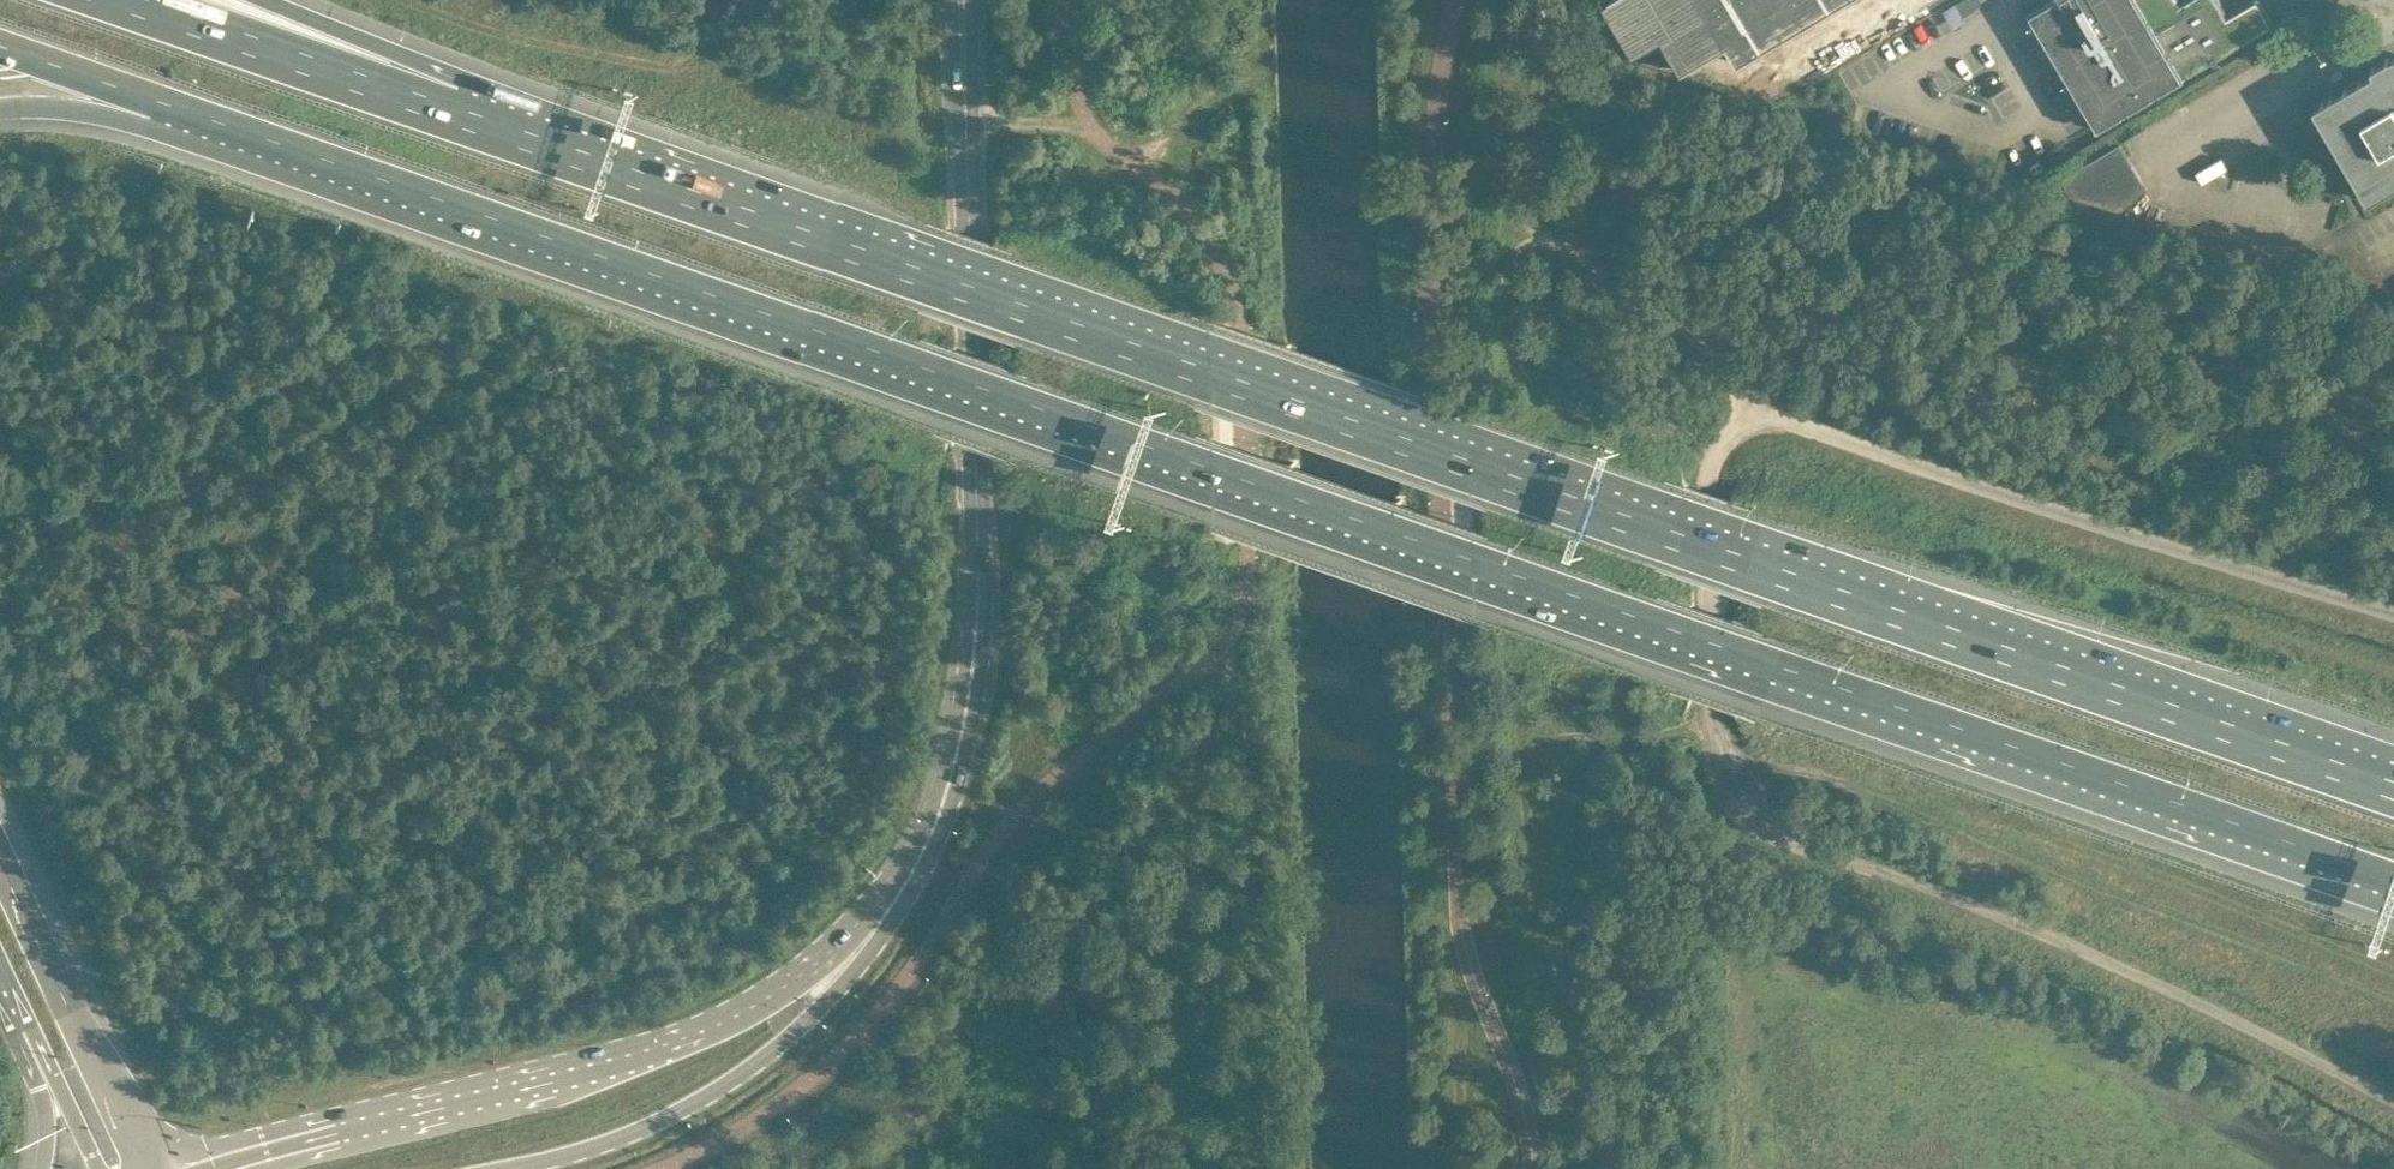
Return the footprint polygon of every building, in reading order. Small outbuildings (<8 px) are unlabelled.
[(1604,2),(1635,54),(1663,38),(1682,70),(1728,43),(1739,62),(1845,0),(1607,0),(1604,2)] [(2031,13),(2044,36),(2098,127),(2272,25),(2257,0),(2228,18),(2217,0),(2189,0),(2180,5),(2177,0),(2054,0),(2031,13)] [(2393,185),(2393,55),(2390,56),(2372,67),(2374,72),(2315,107),(2327,127),(2369,200),(2393,185)] [(2121,143),(2061,178),(2066,189),(2123,208),(2147,187),(2121,143)] [(1057,158),(1071,159),(1071,145),(1058,145),(1057,158)]
